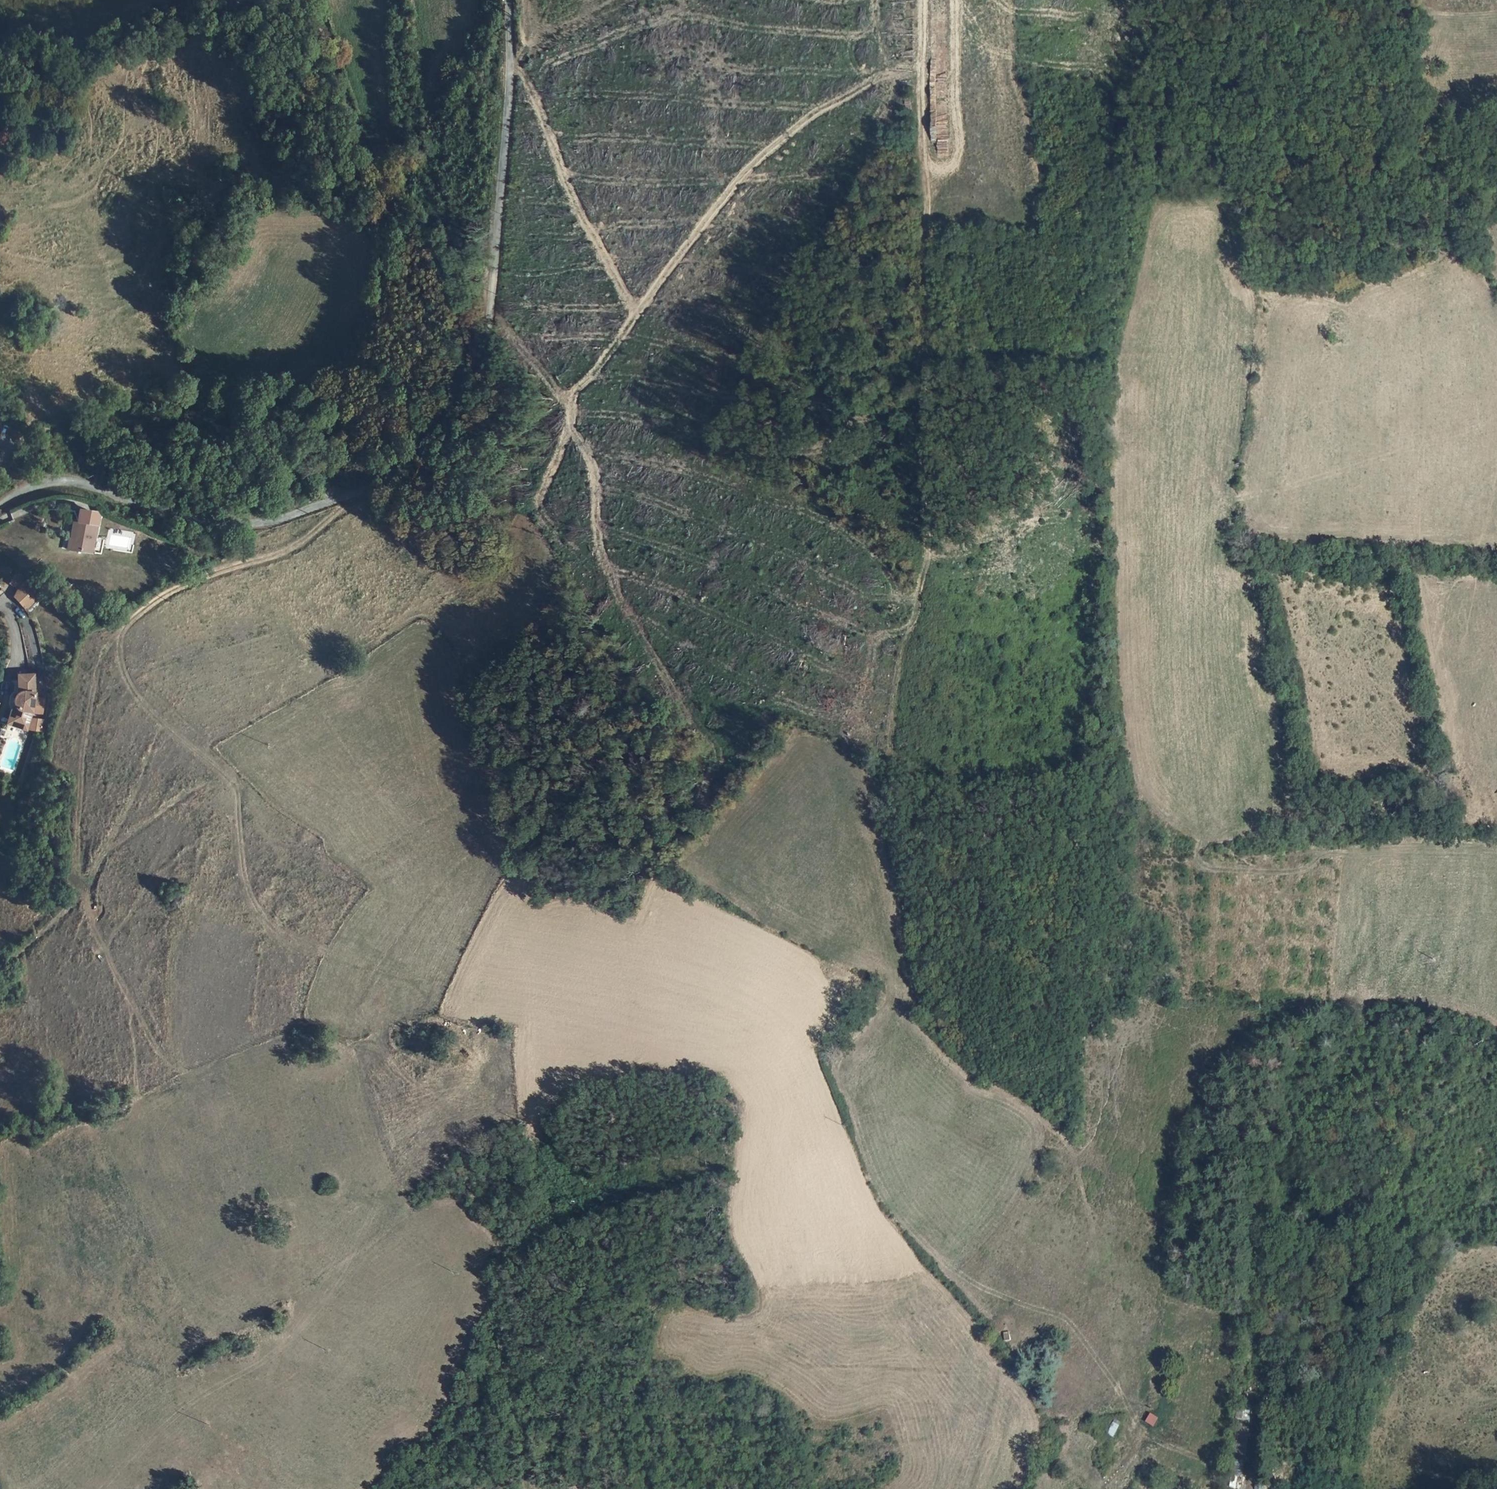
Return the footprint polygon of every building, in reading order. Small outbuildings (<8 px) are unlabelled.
[(76,535),(75,546),(98,550),(104,514),(101,510),(86,507),(84,518),(81,535),(76,535)] [(69,588),(76,602),(86,597),(79,583),(69,588)] [(23,590),(19,598),(31,611),(43,599),(29,584),(23,590)] [(14,710),(9,725),(16,727),(29,731),(35,714),(38,695),(37,676),(21,677),(21,693),(17,692),(15,694),(14,696),(13,698),(12,701),(12,703),(12,705),(13,707),(13,709),(14,710)] [(48,676),(48,685),(56,684),(56,676),(48,676)] [(1005,1341),(1012,1340),(1010,1332),(1004,1334),(1005,1341)]
